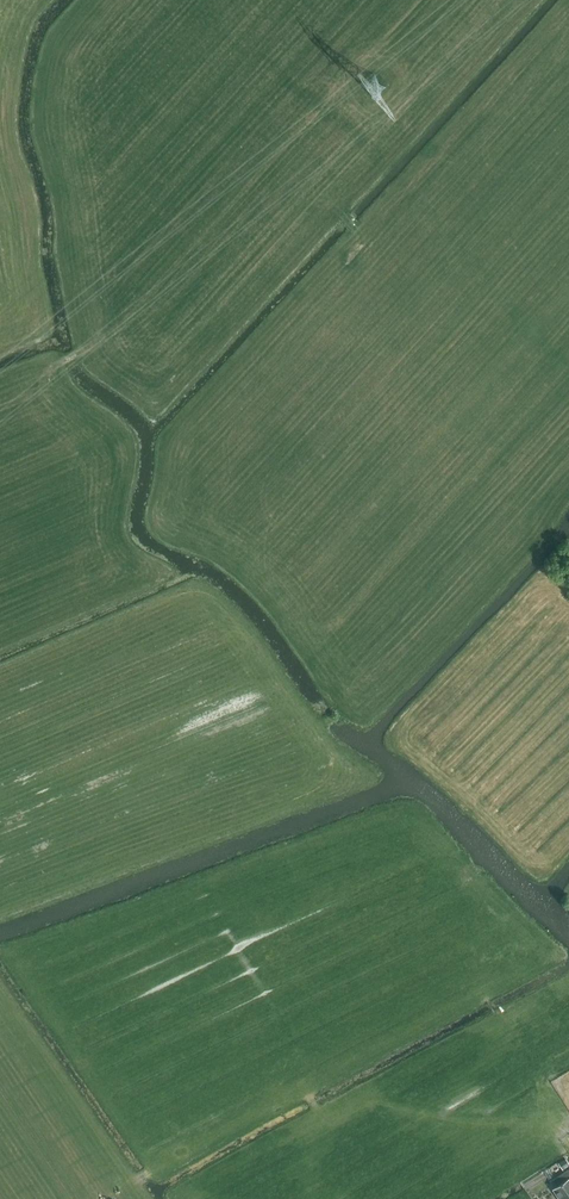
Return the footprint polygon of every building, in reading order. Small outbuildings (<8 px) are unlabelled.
[(558,1163),(562,1170),(568,1165),(568,1163),(566,1158),(558,1163)] [(559,1198),(562,1198),(568,1194),(568,1169),(553,1180),(557,1186),(552,1189),(559,1198)]
